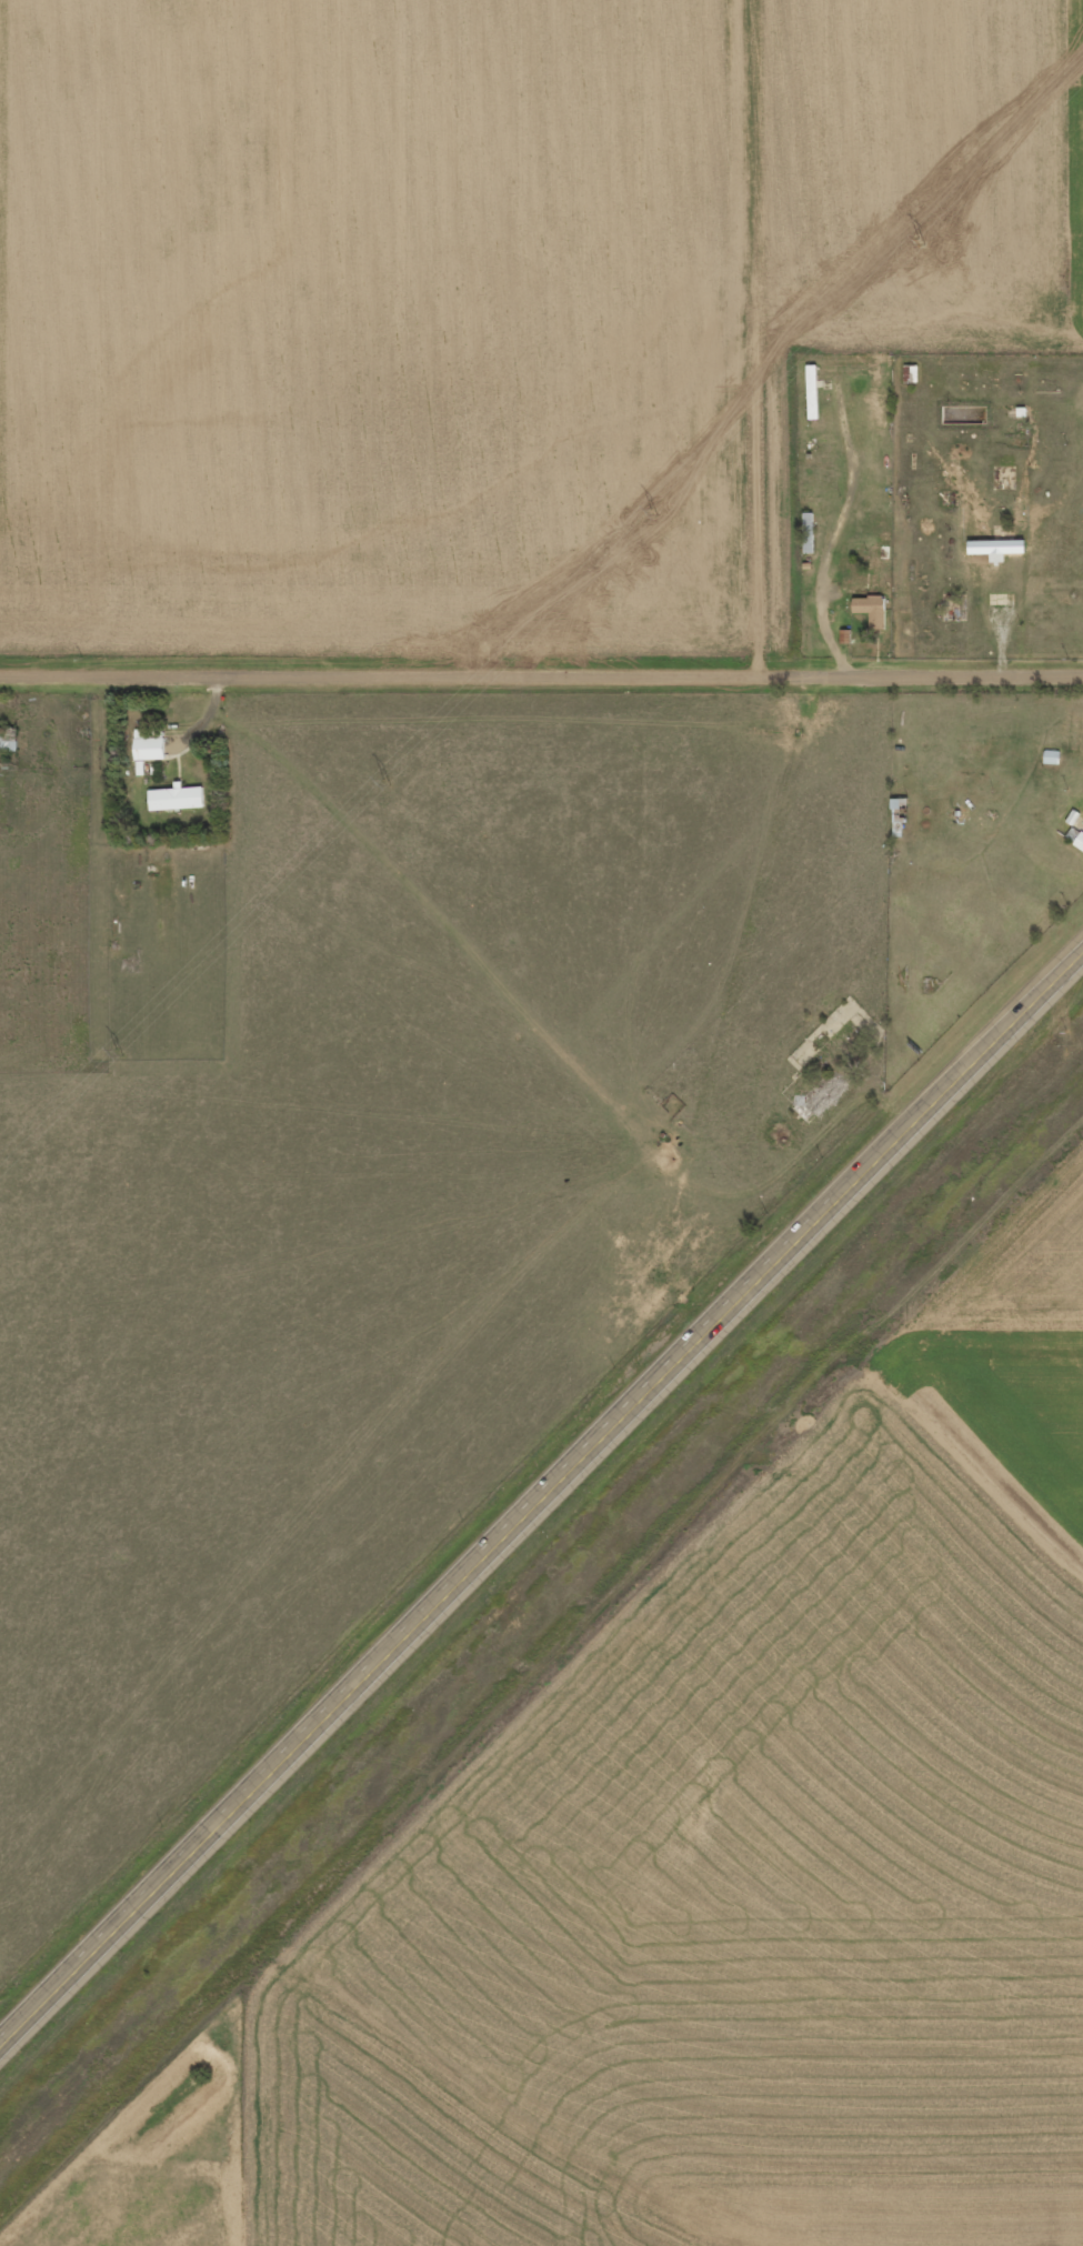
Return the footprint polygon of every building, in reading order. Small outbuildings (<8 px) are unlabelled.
[(1022,539),(965,540),(965,554),(989,553),(989,563),(1004,563),(1004,553),(1022,552),(1022,539)] [(884,596),(849,595),(849,611),(868,612),(868,627),(883,628),(884,596)] [(141,759),(172,758),(172,736),(160,737),(160,728),(140,729),(141,759)] [(21,753),(22,731),(0,730),(0,752),(21,753)] [(208,786),(187,787),(187,781),(179,781),(179,788),(151,789),(152,810),(209,807),(208,786)] [(1082,852),(1082,832),(1079,829),(1070,844),(1082,852)]
